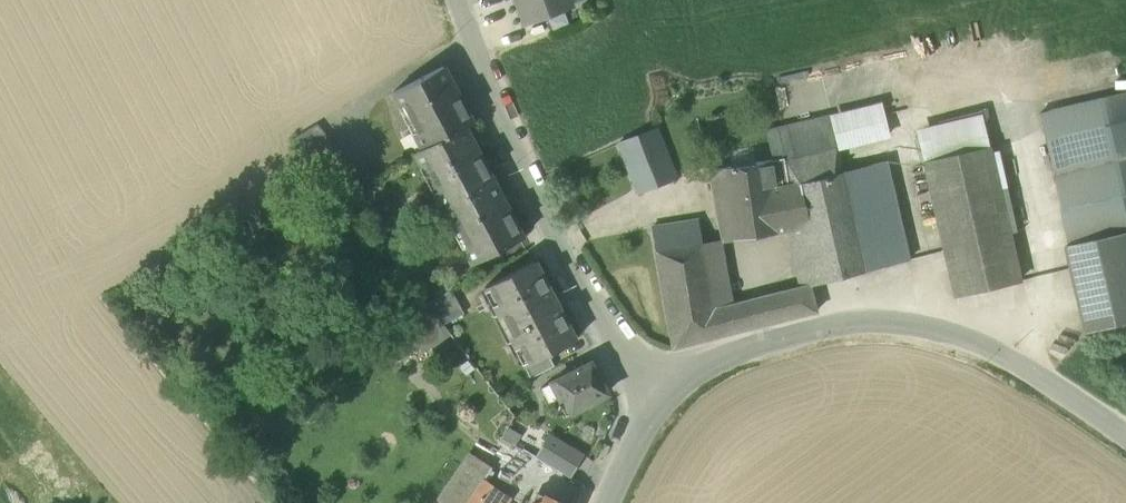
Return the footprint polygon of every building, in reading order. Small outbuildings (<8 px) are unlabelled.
[(526,23),(572,6),(571,4),(570,0),(517,0),(526,23)] [(871,82),(866,53),(819,60),(824,90),(871,82)] [(414,132),(423,148),(464,127),(472,123),(443,67),(394,93),(401,107),(404,105),(417,130),(414,132)] [(1071,245),(1125,232),(1125,94),(1040,114),(1071,245)] [(401,107),(414,132),(417,130),(404,105),(401,107)] [(833,118),(840,148),(887,136),(880,107),(833,118)] [(773,160),(794,156),(837,147),(829,115),(766,130),(773,160)] [(920,136),(927,163),(988,149),(982,122),(920,136)] [(295,138),(338,193),(359,176),(318,124),(295,138)] [(436,191),(444,208),(493,182),(464,127),(423,148),(415,152),(422,166),(425,164),(439,190),(436,191)] [(619,144),(638,191),(674,178),(656,130),(619,144)] [(729,150),(732,167),(732,170),(756,166),(756,163),(754,147),(729,150)] [(794,156),(800,183),(843,172),(837,147),(794,156)] [(990,148),(988,149),(927,163),(925,163),(955,295),(1020,280),(990,148)] [(773,160),(771,160),(776,188),(800,183),(794,156),(773,160)] [(761,192),(776,188),(771,160),(756,163),(756,166),(732,170),(732,167),(709,171),(722,240),(767,232),(761,192)] [(886,161),(843,172),(868,270),(911,259),(886,161)] [(422,166),(436,191),(439,190),(425,164),(422,166)] [(821,282),(868,270),(843,172),(800,183),(776,188),(761,192),(767,232),(790,229),(807,226),(821,282)] [(522,238),(493,182),(444,208),(452,221),(454,220),(467,245),(464,246),(474,264),(522,238)] [(452,221),(464,246),(467,245),(454,220),(452,221)] [(652,228),(656,251),(702,243),(698,221),(652,228)] [(790,229),(801,287),(810,285),(821,282),(807,226),(790,229)] [(1071,245),(1067,246),(1088,333),(1125,324),(1125,232),(1071,245)] [(702,243),(714,309),(733,305),(722,240),(702,243)] [(673,349),(718,337),(714,309),(702,243),(656,251),(673,349)] [(399,270),(415,291),(438,273),(422,252),(401,268),(399,270)] [(526,365),(527,366),(549,354),(575,340),(534,261),(486,287),(526,365)] [(415,291),(425,303),(452,289),(438,273),(415,291)] [(801,287),(770,295),(776,323),(817,312),(810,285),(801,287)] [(442,325),(443,325),(462,310),(452,289),(425,303),(442,325)] [(770,295),(746,301),(753,329),(776,323),(770,295)] [(746,301),(733,305),(714,309),(718,337),(753,329),(746,301)] [(425,303),(356,339),(376,358),(442,325),(425,303)] [(524,366),(531,379),(555,366),(549,354),(527,366),(526,365),(524,366)] [(551,382),(551,383),(560,399),(564,397),(572,412),(607,394),(591,362),(551,382)] [(550,404),(560,399),(551,383),(541,388),(550,404)] [(509,426),(502,438),(517,446),(523,435),(509,426)] [(584,455),(550,434),(536,457),(570,478),(584,455)] [(441,500),(445,502),(468,502),(483,482),(492,467),(472,454),(464,465),(441,500)] [(426,490),(441,500),(464,465),(449,455),(426,490)] [(507,500),(490,491),(492,487),(483,482),(468,502),(505,502),(507,500)]
